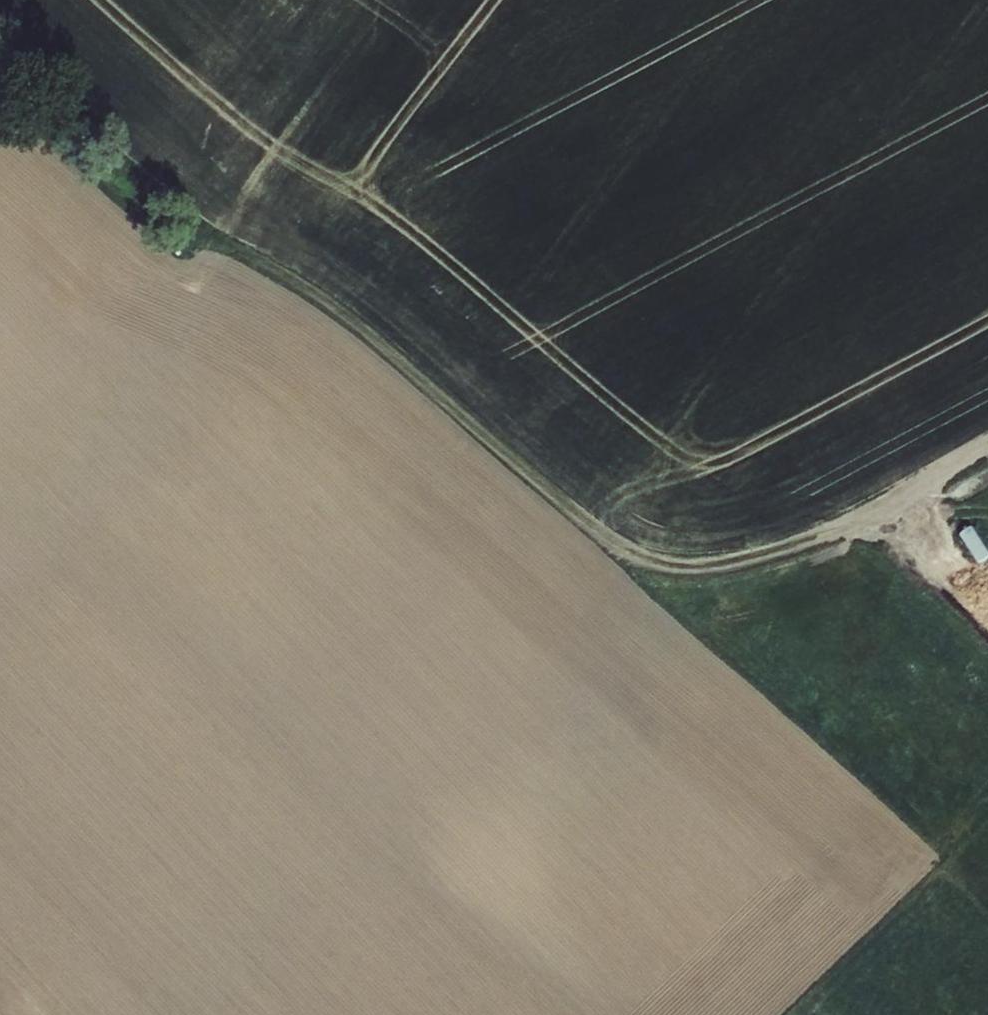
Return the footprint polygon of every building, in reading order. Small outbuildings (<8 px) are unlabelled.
[(987,556),(987,555),(968,526),(957,534),(977,563),(987,556)]
